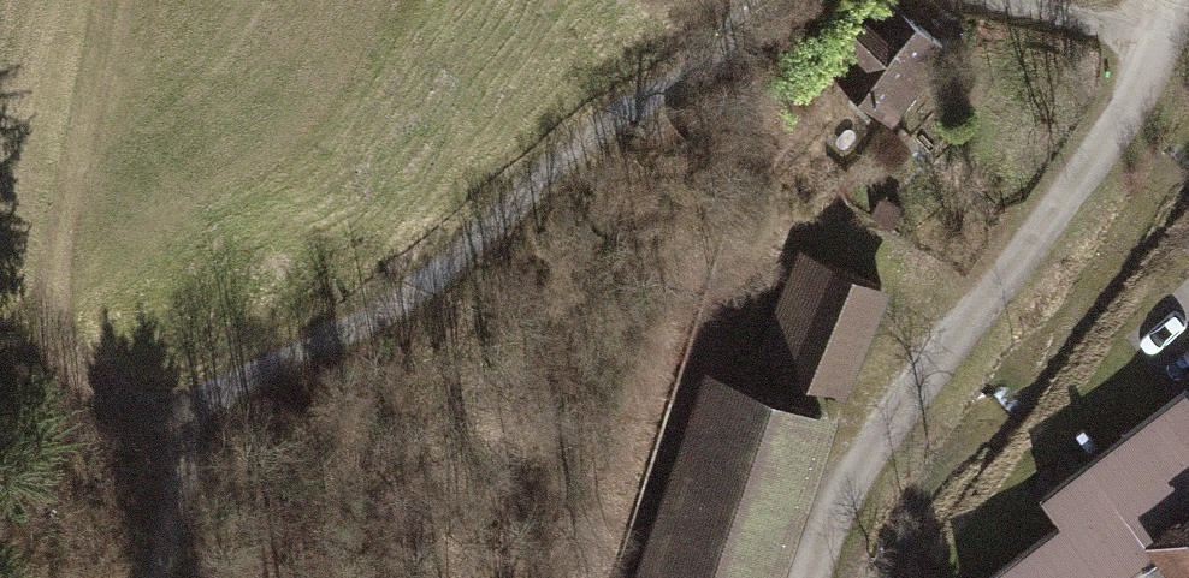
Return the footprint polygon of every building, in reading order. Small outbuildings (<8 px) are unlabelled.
[(946,47),(888,0),(874,0),(819,67),(886,121),(946,47)] [(839,395),(886,286),(796,247),(749,356),(839,395)] [(831,406),(707,365),(635,577),(773,577),(831,406)] [(1174,385),(1029,491),(1051,521),(973,577),(1188,577),(1188,406),(1174,385)]
